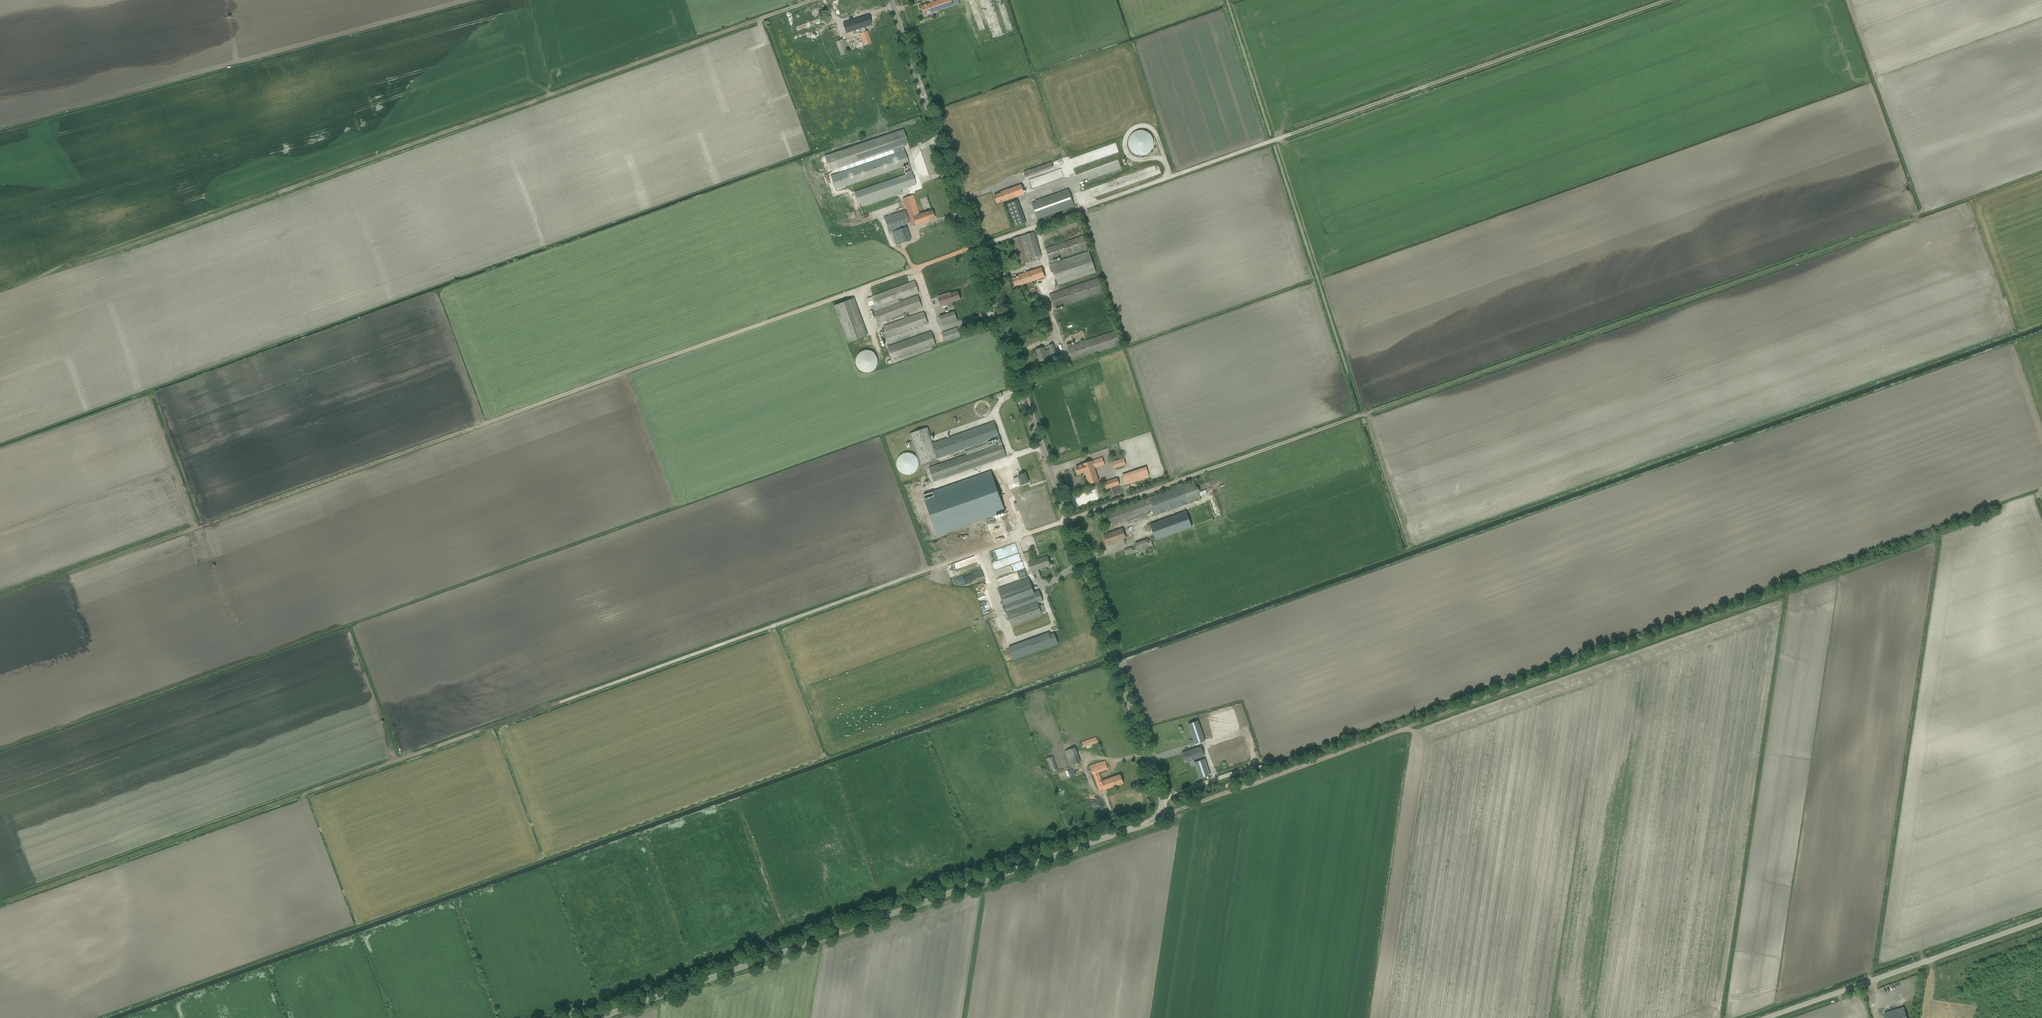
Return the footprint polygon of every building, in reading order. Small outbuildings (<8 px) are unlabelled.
[(953,6),(951,0),(941,0),(935,2),(934,0),(930,0),(931,3),(922,6),(925,15),(953,6)] [(868,16),(864,18),(843,24),(845,33),(860,29),(861,33),(860,33),(864,46),(867,45),(871,43),(867,31),(866,32),(864,27),(871,25),(868,16)] [(797,32),(825,23),(824,17),(795,26),(797,32)] [(843,39),(836,42),(841,56),(848,53),(843,39)] [(835,189),(904,166),(907,165),(910,174),(854,192),(858,204),(862,203),(863,207),(902,194),(901,190),(916,185),(912,173),(909,165),(909,164),(905,151),(904,151),(903,147),(908,145),(903,130),(824,156),(829,172),(838,169),(839,172),(895,153),(895,154),(831,176),(835,189)] [(1131,153),(1135,155),(1139,156),(1143,156),(1147,154),(1150,151),(1152,147),(1153,142),(1152,138),(1149,134),(1146,132),(1142,130),(1137,131),(1133,132),(1130,134),(1128,138),(1127,142),(1127,146),(1128,149),(1131,153)] [(1024,172),(1026,178),(1053,168),(1051,162),(1024,172)] [(1055,172),(1029,179),(1031,188),(1062,180),(1061,176),(1056,177),(1055,172)] [(1021,185),(1006,190),(1001,192),(1001,193),(994,196),(997,203),(1004,201),(1009,200),(1024,194),(1021,185)] [(1032,203),(1038,219),(1074,206),(1068,190),(1032,203)] [(907,210),(910,220),(911,222),(912,226),(915,225),(915,226),(927,221),(934,218),(932,211),(925,213),(924,213),(919,214),(913,195),(903,199),(907,210)] [(1018,200),(1006,205),(1014,227),(1026,223),(1018,200)] [(900,244),(910,241),(905,227),(906,226),(905,224),(911,222),(910,220),(909,220),(905,210),(884,218),(889,232),(891,232),(896,246),(900,244)] [(1034,232),(1012,239),(1020,265),(1029,262),(1028,259),(1031,258),(1041,255),(1040,251),(1034,232)] [(1050,261),(1088,248),(1084,236),(1046,248),(1050,261)] [(1051,237),(1044,240),(1047,247),(1054,244),(1051,237)] [(1089,251),(1051,264),(1058,286),(1096,273),(1089,251)] [(1022,285),(1027,283),(1045,277),(1041,268),(1019,275),(1019,276),(1012,279),(1015,286),(1022,284),(1022,285)] [(1055,309),(1103,292),(1098,278),(1050,294),(1055,309)] [(872,297),(867,299),(869,305),(869,307),(870,307),(872,308),(873,310),(874,312),(878,324),(904,314),(905,318),(883,326),(884,329),(882,330),(885,338),(887,337),(888,339),(928,324),(924,312),(909,317),(907,314),(922,308),(918,295),(903,301),(902,299),(919,293),(915,281),(912,282),(909,283),(873,296),(872,297)] [(1027,300),(1038,296),(1036,289),(1024,293),(1027,300)] [(941,306),(946,304),(961,299),(958,292),(951,294),(950,293),(938,297),(941,306)] [(847,344),(867,336),(854,299),(834,306),(847,344)] [(942,326),(957,321),(954,311),(939,316),(942,326)] [(945,342),(961,337),(957,328),(942,333),(945,342)] [(890,361),(887,362),(888,365),(891,363),(891,364),(893,364),(894,364),(933,349),(932,347),(936,345),(931,331),(887,347),(888,347),(892,359),(890,360),(890,361)] [(1067,347),(1072,361),(1121,345),(1116,331),(1067,347)] [(1045,351),(1044,347),(1036,350),(1040,362),(1048,360),(1046,355),(1051,353),(1052,354),(1056,353),(1053,344),(1049,346),(1050,349),(1045,351)] [(877,371),(875,350),(857,352),(858,372),(877,371)] [(934,442),(939,459),(965,450),(967,455),(940,464),(929,468),(934,482),(974,468),(978,466),(1006,456),(994,422),(989,423),(934,442)] [(912,441),(906,444),(907,448),(913,446),(920,465),(938,458),(939,458),(931,437),(928,428),(909,434),(912,441)] [(918,467),(919,464),(918,461),(917,458),(916,456),(913,454),(911,453),(908,453),(905,453),(902,454),(900,456),(898,458),(897,461),(897,464),(897,467),(898,469),(900,472),(902,474),(905,475),(908,475),(911,475),(913,474),(916,472),(917,469),(918,467)] [(1089,484),(1094,483),(1099,481),(1095,468),(1104,465),(1102,457),(1082,464),(1083,465),(1076,467),(1078,474),(1085,472),(1089,484)] [(1123,458),(1112,462),(1114,469),(1115,469),(1115,470),(1118,469),(1117,468),(1126,465),(1123,458)] [(1146,467),(1122,475),(1125,485),(1150,477),(1149,477),(1146,468),(1146,467)] [(928,493),(923,495),(937,536),(985,519),(1004,512),(990,472),(928,493)] [(1021,485),(1024,485),(1029,483),(1025,473),(1018,476),(1018,477),(1014,478),(1015,483),(1020,481),(1021,485)] [(1120,485),(1117,478),(1104,482),(1107,489),(1120,485)] [(1112,511),(1107,513),(1108,517),(1111,525),(1116,524),(1136,516),(1142,514),(1149,512),(1151,511),(1152,511),(1154,516),(1156,515),(1199,499),(1201,499),(1198,493),(1200,492),(1198,487),(1196,487),(1194,482),(1193,482),(1112,511)] [(1150,524),(1150,525),(1147,526),(1149,531),(1152,530),(1156,541),(1192,527),(1186,511),(1150,524)] [(1123,529),(1108,534),(1103,536),(1107,545),(1126,538),(1123,529)] [(1151,538),(1135,543),(1136,546),(1124,549),(1126,555),(1154,548),(1151,538)] [(997,568),(1021,561),(1016,543),(994,550),(997,560),(995,560),(997,568)] [(1047,556),(1043,558),(1028,563),(1032,572),(1046,567),(1050,565),(1047,556)] [(1029,578),(998,589),(1012,627),(1042,616),(1038,604),(1043,602),(1039,590),(1034,592),(1029,578)] [(1049,632),(1009,647),(1013,660),(1058,644),(1054,633),(1050,635),(1049,632)] [(1207,738),(1242,728),(1236,707),(1231,709),(1232,712),(1202,720),(1207,738)] [(1199,720),(1188,724),(1193,740),(1189,741),(1190,745),(1194,744),(1195,744),(1206,741),(1205,739),(1199,720)] [(1098,743),(1096,737),(1081,743),(1083,749),(1098,743)] [(1212,762),(1247,752),(1242,737),(1207,747),(1212,762)] [(1070,767),(1081,763),(1076,747),(1065,751),(1070,767)] [(1201,747),(1187,752),(1182,753),(1185,762),(1190,761),(1204,756),(1201,747)] [(1058,771),(1053,756),(1046,759),(1052,773),(1058,771)] [(1205,759),(1194,762),(1200,778),(1210,775),(1210,774),(1205,759)] [(1121,775),(1116,776),(1102,781),(1099,772),(1108,769),(1105,760),(1089,766),(1093,775),(1093,774),(1100,792),(1119,785),(1124,783),(1121,775)] [(1074,778),(1080,776),(1076,766),(1066,771),(1067,774),(1072,772),(1074,778)] [(1904,1007),(1884,1013),(1886,1017),(1907,1017),(1904,1007)]
